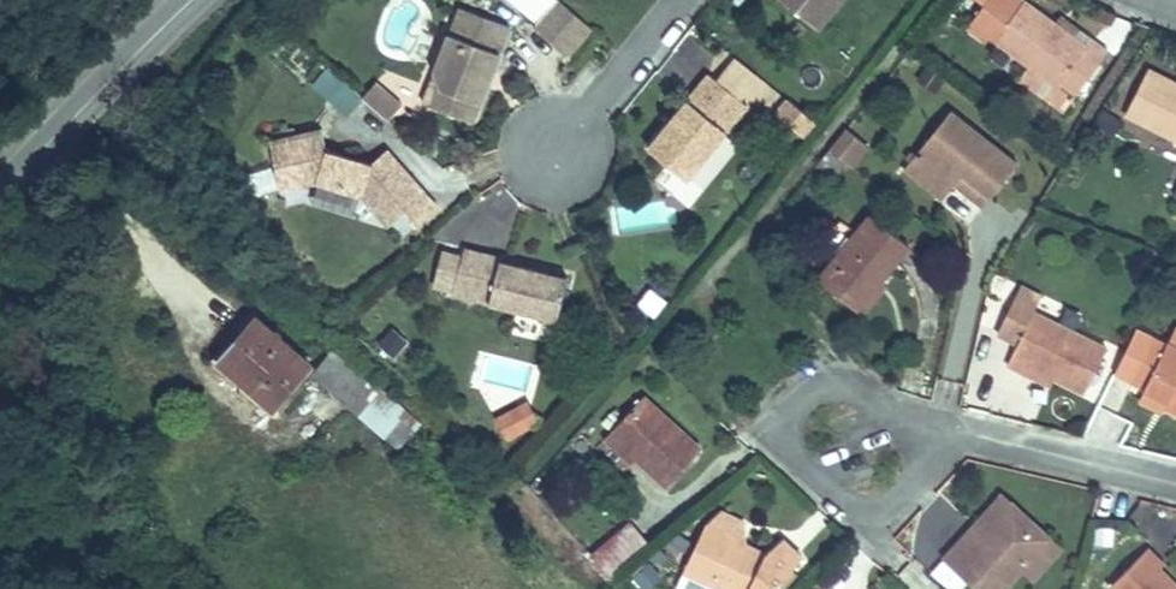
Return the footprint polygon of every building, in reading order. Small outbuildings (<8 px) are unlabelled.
[(539,0),(509,0),(497,14),(530,42),(554,13),(539,0)] [(797,10),(804,0),(783,0),(797,10)] [(1003,43),(1034,66),(1049,77),(1070,49),(1055,38),(1064,26),(1045,11),(1029,0),(945,0),(1003,43)] [(473,18),(422,2),(401,68),(410,87),(405,105),(441,116),(453,80),(448,73),(451,63),(458,66),(473,18)] [(1086,28),(1052,2),(1045,11),(1064,26),(1055,38),(1070,49),(1086,28)] [(721,56),(699,39),(683,60),(705,77),(721,56)] [(1034,66),(1003,43),(993,56),(1024,79),(1034,66)] [(1104,97),(1175,132),(1175,75),(1157,66),(1125,51),(1104,97)] [(683,60),(675,54),(616,129),(661,164),(720,89),(705,77),(683,60)] [(1160,58),(1157,66),(1175,75),(1175,73),(1175,66),(1160,58)] [(458,66),(451,63),(448,73),(453,80),(458,66)] [(410,87),(401,68),(391,100),(405,105),(410,87)] [(331,94),(357,116),(371,100),(344,78),(331,94)] [(786,101),(760,81),(749,96),(775,116),(786,101)] [(931,95),(883,155),(921,185),(934,168),(942,158),(971,182),(998,148),(931,95)] [(845,130),(823,113),(808,134),(829,151),(845,130)] [(293,128),(240,142),(247,167),(266,162),(272,184),(289,179),(336,191),(363,220),(378,206),(391,220),(410,201),(363,151),(353,161),(344,158),(298,147),(293,128)] [(829,151),(808,134),(795,151),(817,167),(829,151)] [(358,145),(344,158),(353,161),(363,151),(358,145)] [(942,158),(934,168),(962,191),(971,182),(942,158)] [(266,162),(247,167),(253,189),(272,184),(266,162)] [(849,203),(801,265),(841,296),(889,234),(849,203)] [(642,208),(619,211),(622,232),(645,228),(642,208)] [(473,249),(435,240),(424,287),(529,311),(539,268),(472,252),(473,249)] [(1095,333),(1001,291),(986,322),(1006,331),(994,356),(1017,367),(1021,358),(1073,381),(1095,333)] [(1120,368),(1161,388),(1156,397),(1175,407),(1175,336),(1145,320),(1120,368)] [(249,323),(213,363),(267,415),(304,375),(249,323)] [(389,330),(377,349),(395,361),(408,342),(389,330)] [(332,359),(309,383),(347,419),(369,395),(332,359)] [(685,443),(619,397),(588,440),(655,486),(685,443)] [(494,420),(504,443),(539,428),(528,405),(494,420)] [(990,493),(962,524),(970,532),(991,509),(1013,530),(1021,521),(990,493)] [(962,524),(930,559),(963,588),(985,588),(1009,563),(1035,534),(1021,521),(1013,530),(991,509),(970,532),(962,524)] [(696,511),(671,578),(700,588),(749,588),(759,558),(767,536),(747,529),(739,551),(726,546),(725,521),(696,511)] [(1048,545),(1035,534),(1009,563),(1022,575),(1048,545)] [(622,560),(597,538),(576,562),(599,582),(622,560)] [(1099,586),(1102,588),(1175,588),(1151,565),(1158,558),(1140,542),(1099,586)]
